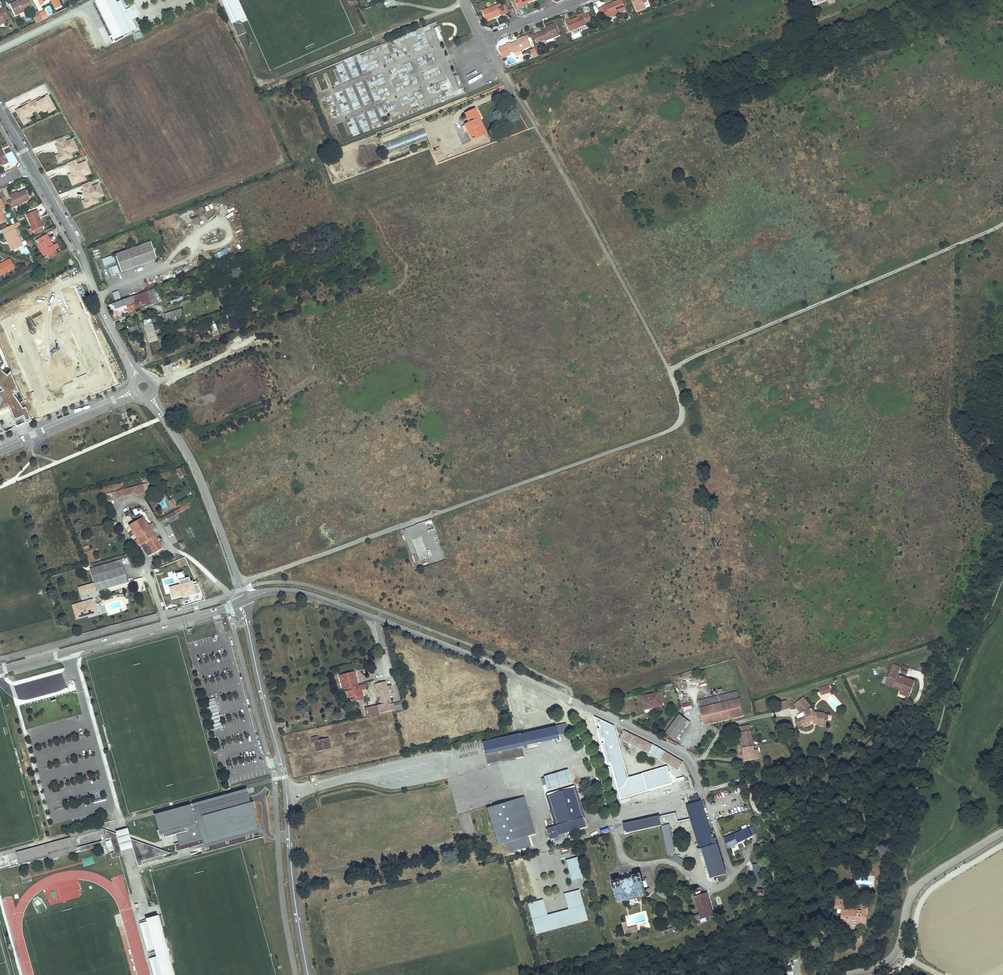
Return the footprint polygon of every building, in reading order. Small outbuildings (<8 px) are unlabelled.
[(10,4),(15,15),(32,7),(29,0),(23,0),(19,2),(19,0),(10,4)] [(95,1),(113,40),(135,29),(121,0),(117,2),(116,0),(97,0),(95,1)] [(238,0),(222,0),(237,37),(246,33),(242,22),(246,20),(238,0)] [(599,9),(602,16),(606,15),(608,21),(612,20),(610,16),(627,10),(623,0),(621,0),(599,9)] [(637,11),(647,8),(644,1),(648,0),(633,0),(637,11)] [(501,16),(509,13),(505,2),(483,11),(486,21),(496,17),(495,16),(501,14),(501,15),(501,16)] [(42,17),(39,11),(32,14),(36,23),(38,22),(36,19),(42,17)] [(582,15),(586,26),(592,23),(588,13),(584,14),(582,15)] [(570,19),(566,21),(570,32),(586,26),(582,15),(578,17),(570,20),(570,19)] [(542,32),(535,35),(538,43),(546,40),(546,41),(559,36),(554,23),(546,27),(547,29),(542,31),(542,32)] [(438,26),(434,27),(440,41),(443,40),(438,26)] [(506,45),(499,48),(503,57),(530,46),(526,36),(518,39),(518,40),(510,44),(510,43),(506,44),(506,45)] [(457,75),(455,76),(460,90),(463,88),(457,75)] [(354,87),(347,88),(352,109),(359,108),(354,87)] [(20,109),(16,111),(24,125),(30,121),(29,118),(27,116),(32,113),(36,111),(37,113),(42,110),(46,108),(48,110),(49,113),(56,109),(48,95),(44,97),(45,98),(42,100),(38,102),(37,100),(32,103),(31,101),(26,103),(27,106),(23,108),(20,110),(20,109)] [(476,138),(484,134),(479,125),(478,125),(476,120),(479,118),(475,109),(466,113),(468,117),(470,122),(468,122),(465,124),(470,135),(472,139),(476,138)] [(479,118),(476,120),(478,125),(479,125),(484,134),(486,133),(479,118)] [(389,140),(392,150),(427,138),(424,128),(409,133),(407,129),(398,133),(397,130),(381,135),(383,142),(389,140)] [(64,137),(56,140),(58,146),(60,151),(59,152),(60,155),(62,161),(69,159),(68,155),(71,154),(78,151),(73,140),(66,143),(64,137)] [(383,144),(386,153),(392,151),(389,142),(383,144)] [(73,174),(72,174),(76,184),(83,181),(81,177),(84,176),(91,174),(86,162),(79,165),(77,160),(68,164),(70,170),(71,169),(73,174)] [(86,196),(85,197),(86,201),(89,207),(96,204),(94,200),(97,199),(104,196),(99,185),(92,188),(90,183),(82,186),(84,191),(86,196)] [(17,193),(10,196),(12,200),(8,201),(11,208),(30,199),(25,189),(17,193)] [(43,227),(37,215),(38,214),(39,213),(37,209),(27,215),(36,234),(44,230),(43,227)] [(38,214),(37,215),(43,227),(45,226),(43,221),(42,222),(38,214)] [(22,243),(14,227),(18,226),(16,223),(13,224),(2,229),(11,248),(22,243)] [(47,233),(40,237),(42,241),(38,243),(45,255),(48,253),(56,249),(59,247),(57,242),(53,244),(52,245),(50,241),(51,240),(47,233)] [(22,243),(11,248),(12,251),(23,246),(22,243)] [(151,243),(115,255),(122,273),(158,261),(151,243)] [(92,250),(94,258),(101,256),(98,249),(92,250)] [(216,259),(228,255),(226,249),(214,253),(216,259)] [(113,254),(102,259),(105,267),(116,262),(113,254)] [(0,264),(0,275),(15,268),(11,259),(0,264)] [(108,267),(110,275),(120,272),(118,265),(108,267)] [(144,307),(162,300),(159,291),(156,292),(155,288),(134,295),(136,301),(131,303),(133,307),(143,304),(144,307)] [(125,305),(128,312),(132,311),(131,308),(133,307),(131,303),(136,301),(134,295),(108,305),(110,311),(125,305)] [(258,304),(249,306),(251,314),(259,312),(258,309),(259,309),(258,304)] [(164,314),(167,322),(175,319),(172,311),(164,314)] [(154,312),(140,317),(142,321),(143,321),(150,318),(156,316),(154,312)] [(148,339),(155,336),(150,318),(143,321),(145,325),(144,325),(148,339)] [(135,334),(140,333),(135,321),(126,324),(126,326),(127,325),(130,334),(135,333),(135,334)] [(8,408),(16,427),(32,420),(26,406),(23,408),(14,394),(19,391),(10,371),(6,376),(1,372),(7,364),(1,348),(0,348),(0,411),(8,408)] [(181,467),(176,469),(179,476),(184,474),(181,467)] [(134,494),(144,491),(142,484),(111,492),(113,498),(134,492),(134,494)] [(169,522),(177,517),(175,514),(188,507),(186,503),(165,516),(169,522)] [(148,556),(161,547),(150,530),(148,526),(140,514),(135,517),(137,519),(129,525),(132,531),(134,534),(137,538),(141,543),(140,544),(148,556)] [(412,539),(419,560),(429,557),(421,536),(412,539)] [(81,595),(127,582),(120,559),(90,568),(94,583),(79,587),(81,595)] [(180,584),(174,586),(169,587),(172,598),(177,596),(182,595),(182,596),(183,597),(201,592),(197,584),(196,581),(193,582),(193,581),(190,581),(189,577),(179,580),(180,584)] [(93,603),(90,603),(89,600),(73,605),(76,617),(93,612),(94,609),(93,603)] [(903,665),(900,673),(907,675),(909,667),(903,665)] [(900,694),(909,697),(915,681),(908,679),(908,681),(905,680),(906,678),(898,675),(900,669),(892,666),(889,673),(892,674),(889,683),(902,687),(901,690),(900,694)] [(347,688),(350,702),(352,702),(362,699),(363,699),(361,690),(360,685),(357,685),(356,686),(353,672),(340,675),(343,689),(347,688)] [(892,674),(889,673),(885,684),(901,690),(902,687),(889,683),(892,674)] [(394,706),(401,704),(400,701),(392,703),(390,703),(390,702),(388,702),(387,698),(385,690),(384,686),(383,683),(374,685),(375,689),(377,689),(381,705),(364,709),(366,715),(383,711),(383,710),(390,708),(390,709),(394,708),(394,706)] [(664,685),(665,691),(674,689),(672,683),(664,685)] [(736,692),(720,696),(722,703),(726,702),(732,701),(738,700),(736,692)] [(642,696),(645,709),(651,708),(650,706),(662,703),(660,695),(660,693),(642,696)] [(720,696),(698,701),(700,708),(722,703),(720,696)] [(795,704),(797,707),(805,700),(803,697),(795,704)] [(214,698),(204,700),(213,730),(222,727),(220,720),(214,698)] [(736,717),(743,716),(739,699),(738,700),(732,701),(736,717)] [(786,700),(777,703),(780,711),(789,708),(786,700)] [(797,707),(801,712),(804,711),(806,716),(802,718),(803,721),(802,721),(803,725),(804,725),(810,723),(809,721),(812,720),(815,720),(816,724),(822,724),(822,726),(826,726),(827,720),(828,721),(829,715),(825,715),(825,714),(816,712),(813,714),(811,708),(812,708),(805,700),(797,707)] [(732,701),(726,702),(730,719),(736,717),(732,701)] [(730,719),(726,702),(722,703),(700,708),(700,709),(704,725),(730,719)] [(806,716),(804,711),(801,712),(800,713),(799,713),(798,714),(797,715),(797,716),(797,717),(797,718),(797,719),(799,726),(803,725),(802,721),(803,721),(802,718),(806,716)] [(680,714),(666,733),(677,741),(691,723),(680,714)] [(485,751),(558,735),(557,731),(557,729),(560,728),(563,727),(562,724),(556,725),(556,726),(524,733),(523,731),(519,732),(519,733),(487,740),(483,741),(485,751)] [(745,760),(755,758),(749,725),(739,727),(745,760)] [(656,746),(653,745),(624,731),(620,739),(649,753),(651,755),(678,771),(683,762),(656,746)] [(558,735),(485,751),(485,754),(522,746),(559,737),(558,735)] [(317,751),(330,748),(328,738),(319,740),(318,737),(311,738),(312,742),(315,742),(317,751)] [(524,756),(522,746),(485,754),(488,764),(501,761),(502,763),(505,762),(505,760),(524,756)] [(547,788),(572,781),(568,769),(544,776),(547,788)] [(566,838),(564,832),(585,826),(582,818),(573,787),(549,795),(558,825),(555,826),(546,829),(549,839),(555,837),(556,841),(566,838)] [(575,787),(573,787),(582,818),(584,817),(575,787)] [(258,832),(256,820),(255,818),(256,815),(255,812),(255,809),(255,806),(254,803),(253,801),(251,801),(247,788),(154,814),(160,835),(162,834),(164,838),(176,835),(178,842),(174,844),(176,851),(203,843),(205,847),(258,832)] [(549,795),(546,796),(555,826),(558,825),(549,795)] [(487,808),(498,844),(506,842),(509,852),(531,845),(528,835),(535,833),(524,796),(487,808)] [(702,848),(703,848),(712,878),(726,874),(715,838),(712,839),(701,805),(700,802),(691,805),(705,847),(702,848)] [(691,805),(687,806),(700,849),(702,848),(705,847),(691,805)] [(669,823),(680,821),(679,813),(664,816),(665,821),(668,820),(669,823)] [(661,825),(660,817),(623,824),(625,832),(661,825)] [(661,825),(662,830),(667,854),(675,852),(669,824),(661,825)] [(116,834),(121,851),(133,848),(130,838),(127,828),(115,831),(116,834)] [(725,839),(728,848),(752,836),(748,828),(725,839)] [(106,834),(104,834),(105,839),(110,838),(114,853),(110,854),(112,858),(122,855),(121,851),(116,834),(104,829),(106,834)] [(41,845),(43,850),(46,849),(45,846),(70,839),(72,847),(73,846),(70,837),(41,845)] [(145,844),(130,838),(133,848),(137,866),(143,865),(142,864),(158,860),(157,857),(162,855),(169,853),(154,848),(153,850),(149,849),(149,846),(144,845),(145,844)] [(98,842),(77,847),(78,852),(100,846),(98,842)] [(170,853),(145,844),(144,845),(149,846),(149,849),(153,850),(154,848),(169,853),(170,853)] [(179,855),(181,859),(191,854),(189,850),(179,855)] [(675,854),(673,857),(683,864),(686,861),(675,854)] [(84,866),(94,863),(92,856),(82,859),(84,866)] [(566,859),(570,880),(581,878),(577,857),(566,859)] [(761,863),(753,864),(756,885),(764,883),(761,863)] [(619,879),(612,881),(618,902),(627,900),(627,901),(637,898),(637,897),(646,894),(644,887),(643,881),(641,873),(633,875),(633,877),(620,880),(619,879)] [(872,878),(857,877),(857,884),(872,885),(872,878)] [(537,900),(527,903),(535,933),(587,919),(579,889),(569,892),(574,913),(543,921),(537,900)] [(695,892),(696,896),(695,896),(700,914),(694,915),(696,921),(713,915),(707,893),(701,894),(700,890),(695,892)] [(574,913),(569,892),(563,893),(567,909),(546,914),(542,899),(537,900),(543,921),(574,913)] [(854,931),(854,926),(865,926),(866,910),(862,910),(862,906),(855,906),(855,910),(847,910),(847,900),(835,899),(835,908),(843,908),(842,925),(845,925),(845,930),(854,931)] [(138,920),(147,950),(155,948),(157,956),(149,958),(153,974),(175,974),(158,915),(138,920)] [(831,920),(826,918),(819,931),(824,933),(831,920)]
